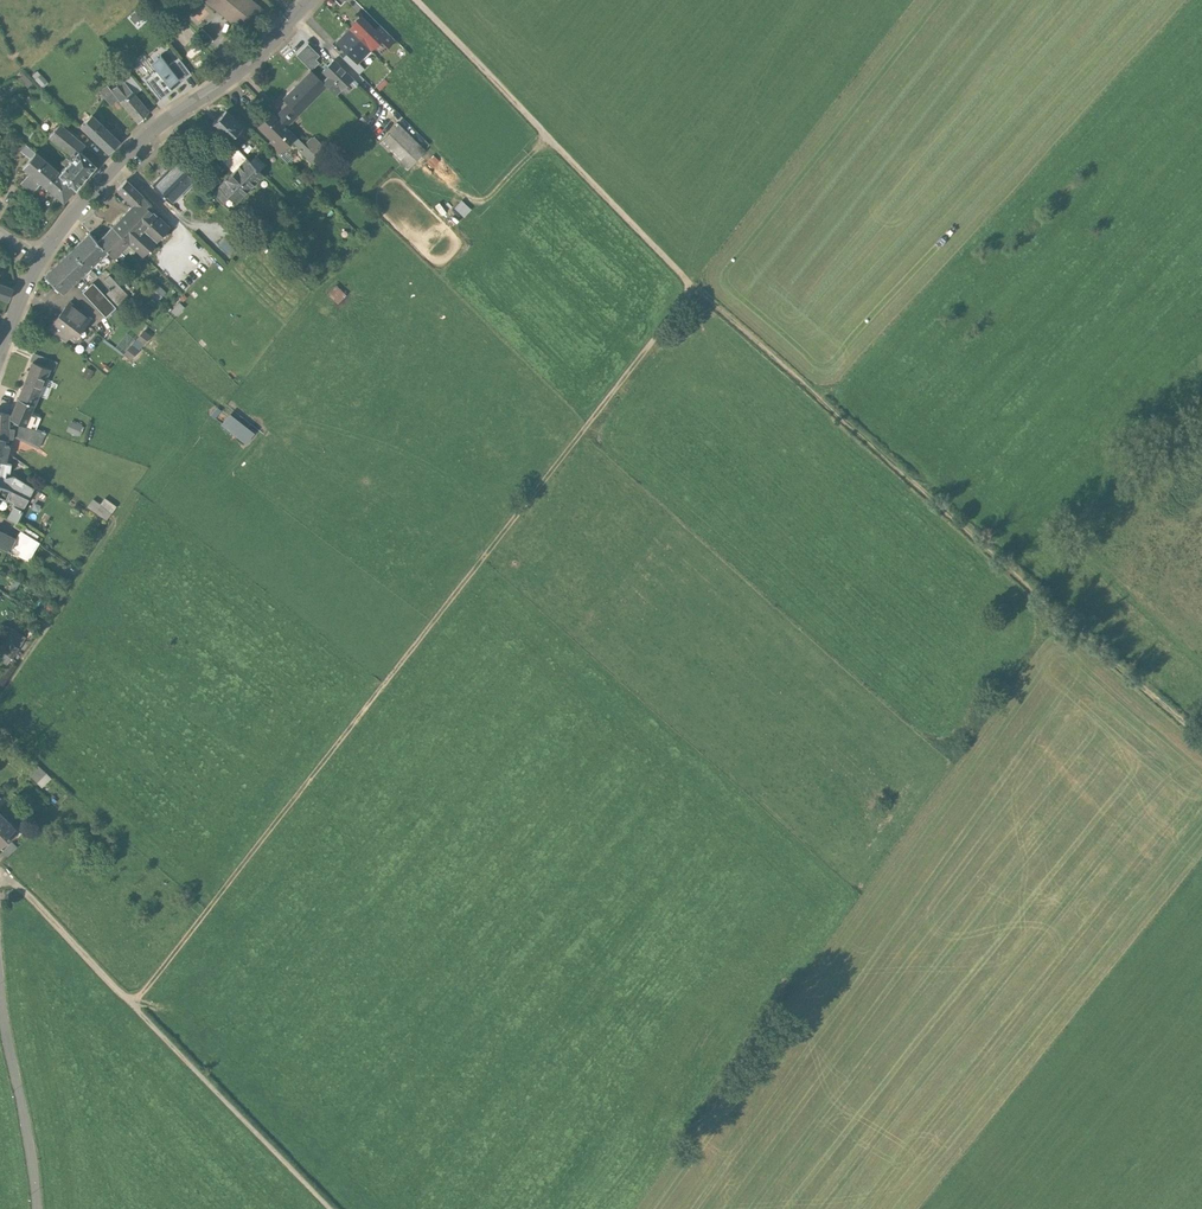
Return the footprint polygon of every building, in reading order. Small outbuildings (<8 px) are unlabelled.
[(246,32),(264,10),(252,0),(207,0),(246,32)] [(377,29),(363,16),(350,29),(371,50),(376,45),(382,52),(394,40),(380,26),(377,29)] [(337,42),(348,53),(358,63),(371,50),(350,29),(337,42)] [(197,42),(186,53),(192,58),(203,47),(197,42)] [(297,56),(312,70),(313,71),(320,63),(317,60),(320,56),(308,44),(297,56)] [(348,53),(343,59),(359,75),(364,69),(358,63),(348,53)] [(169,66),(161,55),(151,63),(157,71),(146,79),(161,99),(172,90),(169,85),(178,78),(169,66)] [(178,58),(169,66),(178,78),(182,83),(191,75),(178,58)] [(335,61),(319,77),(328,86),(337,95),(353,78),(335,61)] [(284,98),(289,103),(300,113),(328,86),(319,77),(313,71),(312,70),(284,98)] [(111,89),(112,89),(119,98),(120,100),(133,89),(123,78),(111,89)] [(111,89),(107,84),(100,90),(104,96),(112,89),(111,89)] [(112,104),(119,98),(112,89),(104,96),(112,104)] [(150,110),(133,89),(120,100),(138,120),(150,110)] [(287,127),(300,113),(289,103),(276,116),(287,127)] [(243,125),(227,109),(213,123),(228,139),(243,125)] [(287,127),(276,116),(272,112),(260,125),(274,139),(284,149),(292,140),(296,136),(287,127)] [(109,151),(120,140),(93,113),(82,125),(109,151)] [(365,115),(360,119),(366,125),(371,120),(365,115)] [(50,136),(74,157),(80,151),(85,145),(61,124),(50,136)] [(426,151),(400,125),(381,144),(406,170),(426,151)] [(314,135),(305,145),(323,162),(332,153),(314,135)] [(326,165),(323,162),(305,145),(296,136),(292,140),(300,148),(299,150),(320,171),(326,165)] [(269,144),(280,155),(285,150),(284,149),(274,139),(269,144)] [(217,154),(233,171),(247,158),(231,141),(217,154)] [(294,159),(285,150),(280,155),(289,164),(294,159)] [(96,165),(80,151),(74,157),(61,173),(60,174),(76,188),(96,165)] [(24,167),(31,173),(41,182),(64,202),(76,188),(60,174),(61,173),(37,152),(24,167)] [(434,167),(442,160),(436,154),(429,161),(434,167)] [(264,175),(247,158),(233,171),(219,186),(230,197),(236,203),(264,175)] [(197,179),(179,161),(154,185),(172,203),(197,179)] [(32,193),(41,182),(31,173),(21,184),(32,193)] [(133,204),(127,210),(157,240),(170,227),(146,204),(149,200),(127,179),(118,189),(133,204)] [(212,193),(223,204),(230,197),(219,186),(212,193)] [(464,216),(471,209),(462,201),(455,208),(464,216)] [(143,254),(157,240),(127,210),(113,225),(130,241),(143,254)] [(113,225),(98,240),(115,257),(130,241),(113,225)] [(90,233),(67,254),(84,272),(87,275),(84,279),(88,283),(115,257),(98,240),(90,233)] [(220,245),(229,253),(235,247),(241,253),(246,247),(230,233),(220,245)] [(63,292),(84,272),(67,254),(46,275),(49,279),(59,288),(63,292)] [(129,295),(109,275),(104,280),(112,288),(107,293),(118,305),(129,295)] [(116,307),(93,282),(83,292),(106,317),(116,307)] [(157,283),(148,291),(157,300),(165,292),(157,283)] [(0,284),(0,298),(9,301),(13,289),(0,284)] [(346,295),(337,285),(329,293),(338,303),(346,295)] [(70,302),(49,328),(65,341),(70,335),(75,339),(91,319),(70,302)] [(150,336),(144,330),(124,353),(131,359),(150,336)] [(30,361),(33,362),(50,369),(55,371),(58,363),(33,353),(30,361)] [(33,362),(18,399),(35,406),(50,369),(33,362)] [(107,364),(102,369),(106,373),(111,368),(107,364)] [(94,372),(87,368),(82,377),(89,380),(94,372)] [(27,427),(35,406),(18,399),(9,419),(27,427)] [(5,440),(9,441),(9,438),(14,439),(14,434),(15,429),(9,428),(9,419),(10,414),(0,413),(0,438),(5,440)] [(246,444),(255,433),(230,413),(222,424),(246,444)] [(27,427),(9,419),(9,428),(15,429),(14,434),(40,447),(46,434),(27,427)] [(69,430),(81,435),(86,424),(73,419),(69,430)] [(6,463),(10,447),(4,446),(5,440),(0,438),(0,461),(6,463)] [(7,487),(10,475),(11,464),(6,463),(0,461),(0,485),(7,487)] [(14,507),(23,512),(29,499),(7,487),(0,485),(0,496),(15,502),(12,506),(14,507)] [(116,507),(105,498),(100,505),(93,500),(87,507),(106,521),(116,507)] [(17,522),(23,512),(14,507),(8,517),(17,522)] [(10,550),(16,538),(0,530),(0,545),(10,550)] [(21,530),(16,538),(10,550),(29,560),(40,542),(21,530)] [(14,592),(20,583),(12,578),(6,588),(14,592)] [(10,627),(0,641),(0,648),(6,652),(5,653),(12,658),(19,649),(18,648),(25,637),(10,627)] [(17,773),(22,778),(27,772),(42,786),(50,778),(33,762),(28,766),(26,764),(17,773)] [(0,814),(0,849),(18,832),(0,814)] [(2,852),(7,856),(16,847),(12,842),(2,852)]
